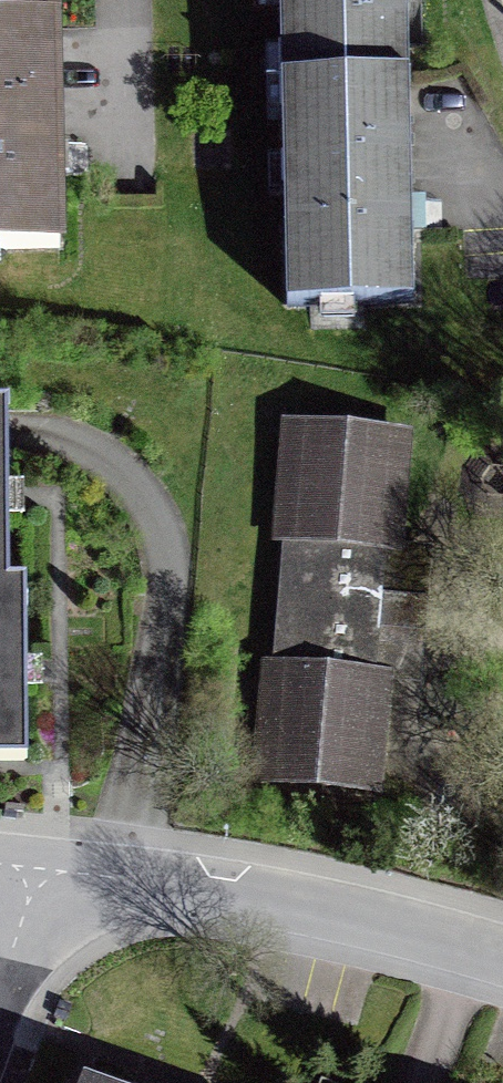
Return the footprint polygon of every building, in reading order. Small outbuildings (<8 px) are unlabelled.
[(53,28),(60,26),(59,0),(0,0),(0,29),(53,28)] [(283,85),(408,83),(407,0),(282,0),(283,85)] [(59,249),(53,28),(0,29),(0,251),(59,249)] [(412,304),(408,83),(283,85),(287,306),(412,304)] [(15,581),(15,503),(16,405),(0,405),(0,760),(29,760),(30,673),(30,581),(15,581)] [(399,683),(429,686),(440,563),(418,561),(430,437),(289,424),(278,548),(288,550),(278,672),(267,669),(254,794),(387,808),(399,683)]
